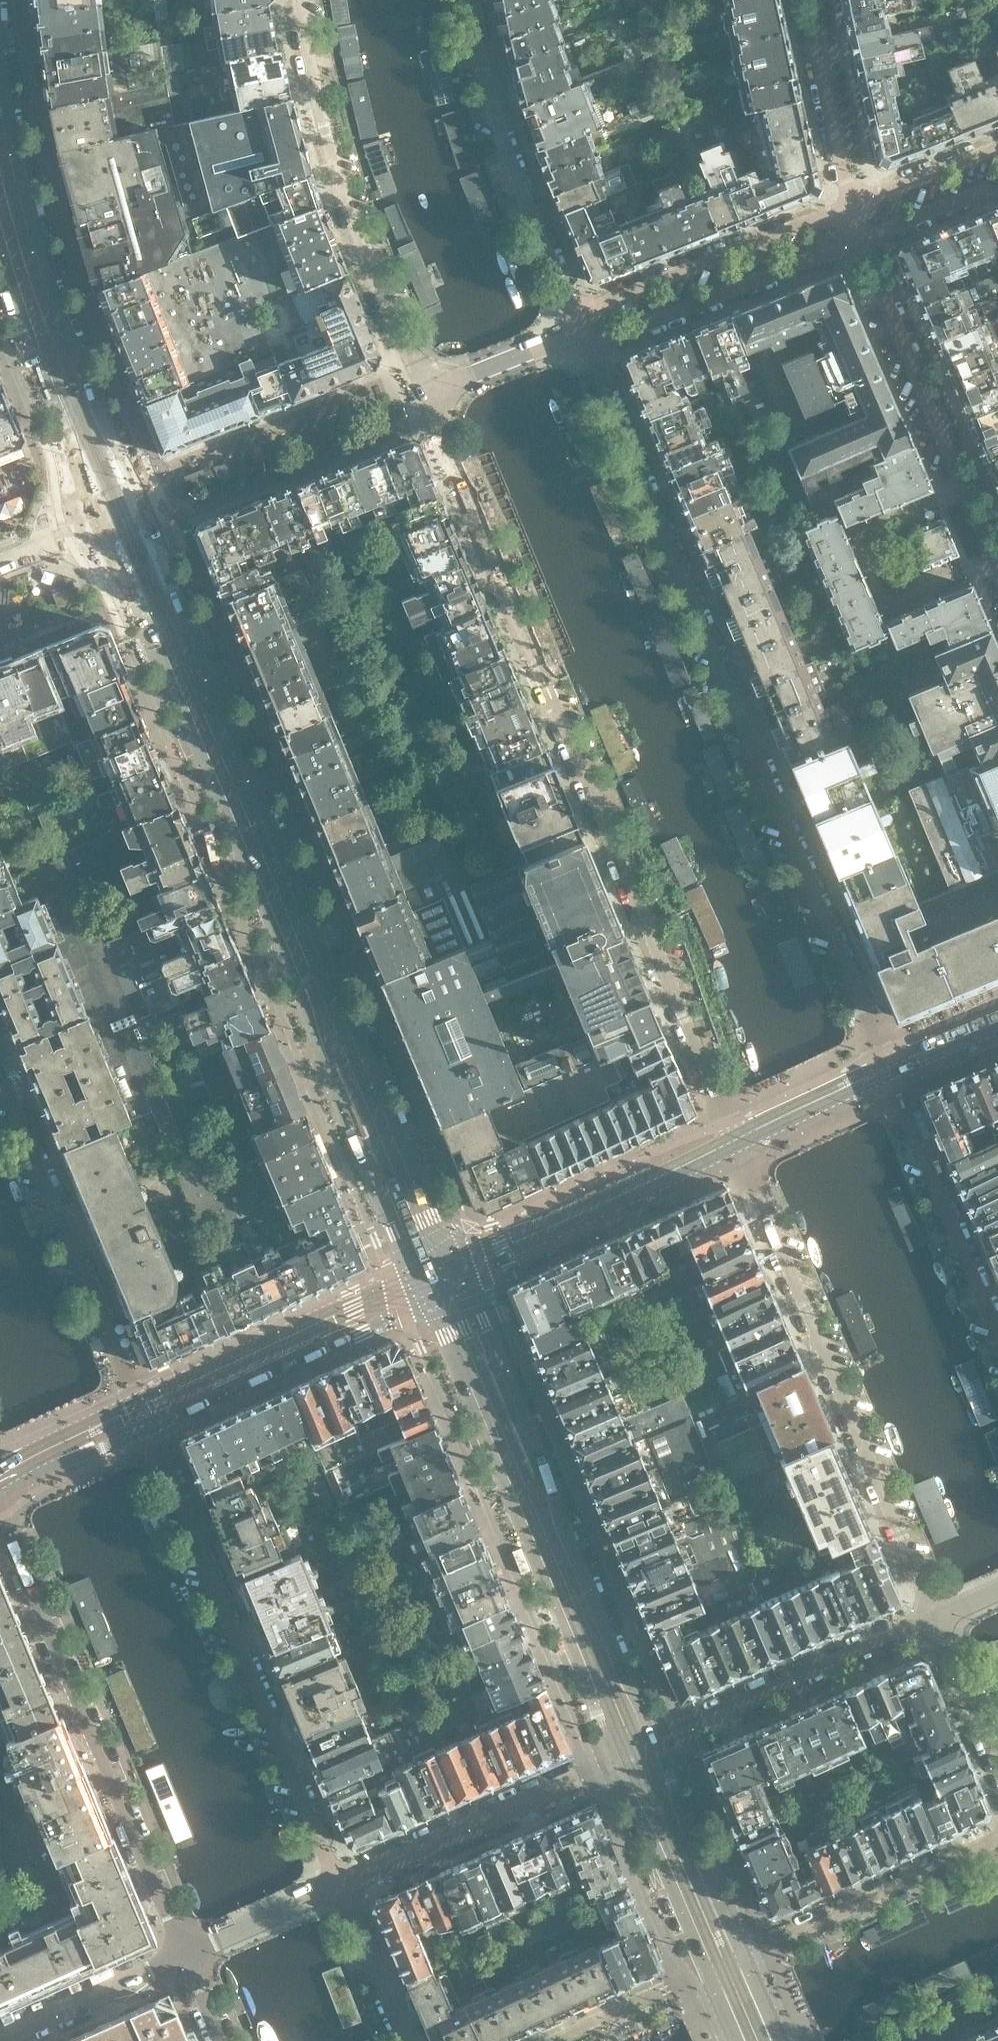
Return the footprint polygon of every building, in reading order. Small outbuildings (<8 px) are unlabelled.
[(100,0),(34,0),(35,12),(91,3),(101,1),(100,0)] [(169,0),(154,0),(157,22),(172,19),(169,0)] [(213,11),(215,11),(268,3),(269,3),(269,2),(271,0),(212,0),(213,11)] [(334,25),(351,23),(348,0),(330,0),(334,25)] [(424,38),(445,34),(439,0),(417,0),(424,38)] [(497,15),(537,0),(494,0),(497,15)] [(559,16),(553,0),(537,0),(497,15),(502,38),(555,17),(559,16)] [(636,0),(619,0),(625,14),(640,9),(636,0)] [(777,0),(724,0),(726,8),(721,9),(723,19),(779,7),(777,0)] [(885,10),(919,2),(918,0),(875,0),(841,8),(846,32),(887,23),(885,10)] [(98,49),(94,26),(91,3),(35,12),(42,57),(98,49)] [(273,26),(271,17),(268,3),(215,11),(218,27),(204,30),(206,40),(273,26)] [(784,30),(779,7),(723,19),(725,29),(730,28),(733,41),(784,30)] [(974,33),(972,26),(966,12),(961,18),(952,30),(947,35),(950,43),(974,33)] [(560,40),(564,39),(555,17),(502,38),(507,61),(560,40)] [(177,45),(172,19),(157,22),(161,39),(162,47),(177,45)] [(852,57),(917,42),(927,40),(925,28),(890,36),(887,23),(846,32),(852,57)] [(357,25),(339,28),(348,79),(366,76),(357,25)] [(277,50),(275,36),(273,26),(206,40),(208,49),(222,47),(225,60),(228,59),(277,50)] [(789,53),(784,30),(733,41),(736,54),(731,55),(734,65),(789,53)] [(950,43),(947,35),(935,38),(939,49),(952,46),(950,43)] [(164,62),(162,47),(161,39),(98,49),(42,57),(46,80),(139,66),(164,62)] [(565,63),(568,62),(560,40),(507,61),(513,84),(565,63)] [(638,41),(626,45),(631,61),(643,57),(638,41)] [(899,72),(896,59),(920,54),(917,42),(852,57),(857,81),(887,74),(899,72)] [(445,43),(421,49),(436,108),(460,102),(445,43)] [(180,69),(177,45),(162,47),(164,62),(165,71),(180,69)] [(957,59),(952,46),(939,49),(944,62),(957,59)] [(286,73),(284,64),(281,49),(277,50),(228,59),(232,75),(218,78),(220,88),(286,73)] [(794,76),(789,53),(734,65),(736,75),(741,74),(744,87),(794,76)] [(677,78),(672,55),(657,58),(662,81),(677,78)] [(993,80),(977,86),(976,83),(980,81),(970,58),(958,63),(984,128),(997,122),(997,94),(993,80)] [(573,85),(565,63),(513,84),(519,106),(573,85)] [(984,128),(958,63),(946,67),(955,91),(959,89),(961,93),(945,99),(945,100),(960,137),(984,128)] [(937,78),(931,64),(922,67),(927,81),(937,78)] [(143,92),(139,66),(46,80),(50,107),(143,92)] [(184,96),(180,69),(165,71),(168,89),(170,98),(184,96)] [(589,103),(584,91),(588,89),(589,93),(612,84),(607,71),(573,85),(519,106),(523,115),(526,113),(530,126),(589,103)] [(291,97),(288,83),(288,82),(286,73),(220,88),(222,98),(236,95),(239,109),(291,97)] [(897,118),(887,74),(857,81),(858,82),(864,109),(863,109),(867,125),(897,118)] [(800,99),(797,89),(794,76),(744,87),(749,110),(759,108),(800,99)] [(682,101),(677,78),(662,81),(667,104),(682,101)] [(365,79),(348,83),(360,139),(378,135),(365,79)] [(178,213),(154,128),(174,124),(170,98),(168,89),(143,92),(50,107),(57,150),(59,161),(65,182),(71,204),(74,214),(80,235),(84,246),(87,256),(94,277),(188,247),(178,213)] [(188,121),(184,96),(170,98),(174,124),(185,121),(188,121)] [(309,170),(308,163),(307,159),(306,159),(302,144),(303,144),(302,141),(300,134),(297,123),(293,108),(291,97),(239,109),(188,121),(185,121),(188,133),(177,136),(174,124),(154,128),(178,213),(191,209),(311,173),(310,170),(309,170)] [(807,134),(800,99),(759,108),(767,143),(807,134)] [(960,137),(945,100),(915,112),(917,119),(907,123),(910,131),(906,133),(914,155),(943,144),(960,137)] [(586,129),(623,114),(620,105),(598,114),(599,117),(595,119),(589,103),(530,126),(535,139),(532,140),(536,149),(586,129)] [(461,105),(446,109),(461,161),(477,157),(461,105)] [(914,155),(906,133),(903,134),(897,118),(867,125),(875,163),(875,164),(884,168),(884,167),(914,155)] [(595,151),(586,129),(536,149),(533,150),(542,172),(595,151)] [(819,187),(807,134),(767,143),(774,178),(782,176),(783,181),(774,185),(771,179),(760,184),(756,174),(746,178),(761,216),(815,194),(815,195),(819,187)] [(398,192),(381,138),(361,145),(379,198),(398,192)] [(736,182),(730,165),(733,164),(727,147),(723,148),(719,139),(707,144),(739,224),(761,216),(746,178),(736,182)] [(739,224),(707,144),(701,147),(704,156),(699,158),(712,191),(702,195),(717,233),(739,224)] [(603,172),(595,151),(542,172),(551,193),(603,172)] [(560,214),(583,205),(605,196),(628,187),(619,166),(603,172),(551,193),(552,195),(560,214)] [(503,229),(481,169),(459,177),(480,237),(503,229)] [(320,203),(311,173),(191,209),(197,229),(231,218),(236,231),(320,203)] [(717,233),(702,195),(682,204),(680,200),(683,195),(674,173),(663,177),(689,244),(717,233)] [(689,244),(663,177),(651,181),(660,204),(665,206),(667,209),(646,218),(662,256),(689,244)] [(634,267),(619,229),(605,196),(583,205),(611,276),(634,267)] [(410,236),(399,202),(384,207),(395,242),(410,236)] [(254,308),(286,295),(288,294),(347,271),(346,269),(345,269),(344,266),(345,266),(331,232),(330,232),(329,229),(329,227),(328,222),(325,223),(322,215),(324,214),(322,208),(322,209),(320,205),(321,205),(320,203),(236,231),(188,247),(94,277),(97,288),(104,309),(111,329),(115,340),(123,360),(127,370),(135,391),(139,401),(180,385),(239,362),(252,356),(271,349),(262,326),(254,308)] [(611,276),(583,205),(560,214),(587,279),(594,282),(611,276)] [(984,213),(997,247),(997,208),(984,213)] [(984,213),(966,220),(985,262),(997,257),(997,247),(984,213)] [(662,256),(646,218),(619,229),(634,267),(662,256)] [(985,262),(966,220),(949,227),(966,269),(985,262)] [(966,269),(949,227),(931,234),(948,272),(949,276),(966,269)] [(948,272),(931,234),(914,241),(930,280),(940,276),(948,272)] [(397,247),(426,320),(445,312),(416,240),(397,247)] [(930,280),(914,241),(899,248),(898,247),(896,253),(911,288),(930,280)] [(379,354),(370,332),(371,331),(370,328),(359,303),(360,302),(359,300),(358,300),(348,274),(347,271),(288,294),(301,326),(315,320),(319,330),(324,328),(327,338),(325,345),(310,351),(308,345),(294,351),(296,356),(276,364),(291,402),(323,389),(348,379),(351,378),(351,377),(374,367),(375,368),(376,367),(377,365),(376,365),(379,358),(380,359),(381,357),(380,357),(381,355),(379,354)] [(911,444),(872,354),(862,331),(863,331),(862,329),(861,329),(850,303),(851,303),(850,302),(851,301),(838,271),(810,283),(809,282),(787,291),(787,292),(730,315),(729,315),(745,353),(768,343),(771,349),(784,344),(781,338),(816,324),(822,339),(817,341),(823,354),(813,358),(811,352),(781,365),(803,417),(809,432),(853,414),(856,421),(786,450),(802,489),(817,483),(815,477),(824,473),(827,478),(838,473),(835,467),(872,452),(875,458),(911,444)] [(948,295),(944,286),(940,276),(930,280),(911,288),(919,307),(948,295)] [(956,291),(948,295),(919,307),(926,325),(964,310),(956,291)] [(972,329),(964,310),(926,325),(934,344),(972,329)] [(745,353),(729,315),(729,316),(729,315),(711,322),(739,391),(748,387),(739,366),(748,362),(745,353)] [(739,391),(711,322),(692,330),(709,373),(711,377),(721,373),(730,394),(739,391)] [(986,344),(989,342),(985,333),(982,334),(978,326),(972,329),(934,344),(941,360),(942,361),(986,344)] [(709,373),(692,330),(675,337),(696,390),(705,386),(701,377),(709,373)] [(696,390),(675,337),(657,344),(672,379),(674,384),(678,386),(681,385),(683,390),(689,393),(696,390)] [(672,379),(657,344),(657,343),(639,351),(657,397),(664,394),(660,383),(672,379)] [(949,379),(993,361),(986,344),(942,361),(949,379)] [(657,397),(639,351),(625,356),(624,356),(621,363),(622,363),(639,404),(657,397)] [(259,415),(291,402),(276,364),(258,371),(252,356),(239,362),(244,376),(225,384),(224,381),(197,392),(198,395),(185,400),(180,385),(139,401),(150,427),(153,436),(161,453),(259,415)] [(949,379),(957,398),(997,381),(997,372),(993,361),(949,379)] [(0,376),(0,454),(21,445),(24,437),(0,376)] [(957,398),(965,416),(997,403),(997,381),(957,398)] [(645,418),(688,401),(687,398),(680,395),(678,396),(675,389),(664,394),(657,397),(639,404),(645,418)] [(787,421),(778,399),(766,404),(775,426),(787,421)] [(652,435),(705,413),(702,404),(692,409),(688,401),(645,418),(652,435)] [(997,429),(997,403),(965,416),(964,417),(973,438),(997,429)] [(702,435),(699,427),(709,423),(705,413),(652,435),(659,452),(702,435)] [(473,436),(505,509),(527,500),(495,427),(473,436)] [(973,438),(982,460),(983,460),(997,454),(997,429),(973,438)] [(666,470),(712,452),(719,449),(715,439),(706,443),(702,435),(659,452),(666,470)] [(439,495),(418,443),(411,440),(398,445),(420,502),(439,495)] [(744,456),(738,441),(732,443),(738,459),(744,456)] [(930,488),(921,466),(911,444),(875,458),(866,462),(876,485),(871,487),(870,485),(843,496),(834,499),(843,520),(844,522),(879,508),(880,509),(930,488)] [(420,502),(398,445),(381,452),(399,497),(406,494),(411,506),(420,502)] [(399,497),(381,452),(364,459),(386,515),(395,512),(391,500),(399,497)] [(672,485),(727,463),(725,457),(716,460),(712,452),(666,470),(672,485)] [(997,476),(997,454),(983,460),(991,479),(997,476)] [(386,515),(364,459),(346,466),(364,510),(372,507),(376,519),(386,515)] [(234,475),(229,462),(215,467),(221,481),(234,475)] [(724,482),(721,476),(730,472),(727,463),(672,485),(679,500),(724,482)] [(364,510),(346,466),(329,472),(351,529),(361,525),(356,513),(364,510)] [(202,486),(196,472),(184,477),(190,492),(202,486)] [(351,529),(329,472),(312,479),(330,524),(337,521),(342,533),(351,529)] [(834,499),(843,496),(835,476),(817,483),(802,489),(816,520),(827,515),(828,518),(835,515),(838,521),(843,520),(834,499)] [(608,478),(589,486),(612,545),(631,538),(608,478)] [(330,524),(312,479),(295,486),(317,542),(326,539),(322,527),(330,524)] [(686,517),(741,495),(738,488),(728,492),(724,482),(679,500),(686,517)] [(317,542),(295,486),(278,493),(300,549),(317,542)] [(300,549),(278,493),(260,499),(278,544),(286,541),(290,553),(300,549)] [(399,532),(447,513),(439,495),(420,502),(411,506),(404,508),(402,513),(404,519),(390,525),(393,534),(399,532)] [(737,514),(734,506),(743,502),(741,495),(686,517),(692,532),(737,514)] [(278,544),(260,499),(243,506),(265,563),(275,559),(270,547),(278,544)] [(265,563),(243,506),(226,513),(243,558),(251,555),(254,563),(259,565),(265,563)] [(243,558),(226,513),(209,520),(231,576),(240,573),(236,561),(243,558)] [(456,537),(447,513),(399,532),(404,544),(399,546),(403,558),(424,550),(422,544),(428,542),(431,547),(456,537)] [(699,549),(754,526),(752,519),(742,524),(737,514),(692,532),(699,549)] [(852,555),(838,521),(835,515),(828,518),(827,515),(816,520),(817,523),(799,530),(816,570),(852,555)] [(957,555),(942,518),(907,532),(922,570),(957,555)] [(231,576),(209,520),(196,525),(193,531),(214,583),(231,576)] [(771,586),(758,556),(777,548),(766,521),(754,526),(699,549),(706,565),(711,563),(728,604),(771,586)] [(466,560),(456,537),(431,547),(433,552),(426,555),(424,550),(403,558),(408,569),(414,567),(416,573),(424,577),(466,560)] [(636,549),(620,555),(640,603),(655,597),(636,549)] [(867,591),(852,555),(816,570),(830,606),(867,591)] [(342,578),(334,558),(319,564),(328,585),(342,578)] [(404,612),(476,584),(466,560),(424,577),(430,592),(413,599),(411,595),(399,600),(404,612)] [(222,601),(267,584),(271,583),(267,573),(256,577),(252,568),(240,573),(231,576),(214,583),(222,601)] [(352,600),(344,581),(342,578),(328,585),(337,606),(352,600)] [(276,606),(267,584),(222,601),(231,623),(276,606)] [(485,607),(476,584),(404,612),(409,624),(421,619),(419,615),(437,608),(443,623),(485,607)] [(988,629),(979,606),(970,584),(919,605),(920,607),(885,621),(896,646),(923,634),(926,641),(939,636),(944,647),(988,629)] [(74,586),(55,593),(60,605),(78,597),(74,586)] [(790,632),(771,586),(728,604),(747,650),(790,632)] [(885,633),(867,591),(830,606),(848,648),(866,640),(866,643),(878,638),(877,636),(885,633)] [(672,687),(691,680),(660,604),(642,612),(672,687)] [(285,628),(276,606),(231,623),(240,645),(285,628)] [(437,640),(447,663),(452,661),(457,672),(505,654),(485,607),(443,623),(440,631),(443,637),(437,640)] [(341,681),(314,616),(285,628),(240,645),(268,711),(313,693),(341,681)] [(97,629),(14,662),(31,704),(42,729),(63,721),(54,699),(65,694),(77,690),(122,671),(106,633),(97,629)] [(988,629),(944,647),(931,653),(943,682),(936,686),(935,682),(905,694),(915,718),(907,722),(911,732),(920,729),(929,752),(959,740),(958,738),(965,734),(977,762),(914,788),(907,791),(947,890),(997,869),(983,836),(995,831),(997,839),(997,652),(988,629)] [(816,695),(790,632),(747,650),(773,713),(816,695)] [(505,654),(457,672),(440,679),(445,691),(456,686),(461,698),(482,690),(480,684),(493,679),(495,685),(514,677),(505,654)] [(0,668),(0,736),(4,745),(18,739),(33,733),(26,714),(18,713),(17,709),(31,704),(14,662),(0,668)] [(77,690),(65,694),(74,716),(86,712),(131,694),(122,671),(77,690)] [(460,726),(524,700),(514,677),(495,685),(497,690),(484,695),(482,690),(461,698),(466,710),(455,714),(460,726)] [(696,684),(682,689),(703,743),(718,737),(696,684)] [(322,715),(313,693),(268,711),(277,733),(322,715)] [(74,716),(83,738),(95,733),(140,716),(131,694),(86,712),(74,716)] [(855,735),(844,708),(824,716),(816,695),(773,713),(786,744),(781,746),(788,763),(837,742),(855,735)] [(534,724),(528,710),(524,700),(460,726),(465,737),(476,733),(481,745),(534,724)] [(331,737),(366,722),(357,701),(322,715),(277,733),(286,755),(331,737)] [(83,738),(82,739),(91,762),(99,760),(150,739),(140,716),(95,733),(83,738)] [(488,770),(542,748),(543,747),(534,724),(481,745),(486,759),(475,764),(471,762),(449,771),(454,784),(485,771),(485,772),(488,770)] [(340,759),(331,737),(286,755),(295,777),(340,759)] [(103,770),(87,777),(91,787),(159,760),(150,739),(99,760),(103,770)] [(701,749),(723,800),(742,792),(719,741),(701,749)] [(893,877),(837,742),(788,763),(789,764),(844,897),(893,877)] [(349,781),(382,767),(373,745),(340,759),(295,777),(304,798),(349,781)] [(660,1028),(581,838),(579,838),(573,823),(574,823),(567,807),(568,807),(556,778),(556,779),(549,763),(548,764),(542,748),(488,770),(495,786),(494,787),(498,797),(497,798),(513,835),(518,846),(519,845),(526,861),(470,884),(469,880),(463,882),(455,892),(436,899),(437,901),(418,909),(409,884),(383,895),(365,851),(331,864),(439,1125),(525,1089),(606,1052),(607,1054),(622,1047),(621,1045),(660,1028)] [(49,755),(31,762),(38,780),(56,773),(49,755)] [(914,788),(902,759),(887,765),(899,795),(907,791),(914,788)] [(159,760),(91,787),(95,796),(112,790),(117,802),(168,783),(159,760)] [(619,782),(642,837),(660,830),(638,774),(619,782)] [(432,792),(425,775),(409,781),(418,804),(434,798),(432,792)] [(367,825),(358,803),(349,781),(304,798),(322,842),(367,825)] [(122,814),(105,820),(110,833),(125,827),(177,805),(168,783),(117,802),(122,814)] [(39,790),(27,796),(30,805),(43,799),(39,790)] [(743,802),(724,809),(752,878),(770,871),(743,802)] [(177,805),(125,827),(131,842),(137,846),(140,845),(186,826),(184,822),(177,805)] [(469,880),(461,861),(460,861),(452,842),(462,838),(459,817),(455,815),(443,820),(376,846),(365,851),(383,895),(409,884),(418,909),(437,901),(436,899),(455,892),(463,882),(469,880)] [(376,846),(367,825),(322,842),(331,864),(365,851),(376,846)] [(90,865),(73,871),(77,879),(83,895),(100,888),(125,878),(195,849),(186,826),(140,845),(137,850),(141,859),(131,863),(130,860),(94,875),(90,865)] [(663,838),(646,845),(667,893),(683,886),(663,838)] [(82,844),(65,851),(67,856),(73,871),(90,865),(82,844)] [(195,849),(125,878),(130,890),(142,886),(141,883),(149,880),(154,892),(205,872),(195,849)] [(15,904),(56,887),(57,887),(77,879),(67,856),(12,878),(0,883),(0,910),(15,904)] [(12,878),(7,867),(0,869),(0,883),(12,878)] [(997,869),(947,890),(911,905),(898,875),(893,877),(844,897),(895,1020),(900,1017),(997,977),(997,868),(997,869)] [(160,905),(138,913),(143,925),(215,896),(205,872),(154,892),(155,892),(160,905)] [(0,910),(0,965),(76,934),(96,926),(93,917),(83,895),(77,879),(57,887),(56,887),(15,904),(0,910)] [(100,888),(83,895),(93,917),(109,911),(100,888)] [(778,888),(757,896),(773,934),(794,925),(778,888)] [(670,898),(694,952),(713,944),(688,889),(670,898)] [(123,933),(103,941),(114,968),(226,923),(215,896),(143,925),(123,933)] [(109,911),(93,917),(96,926),(103,941),(123,933),(122,929),(119,930),(111,910),(109,911)] [(226,923),(114,968),(125,995),(236,949),(226,923)] [(0,965),(0,1004),(18,1046),(105,1010),(127,1000),(125,995),(114,968),(103,941),(96,926),(76,934),(0,965)] [(795,934),(775,942),(793,988),(814,980),(795,934)] [(236,949),(125,995),(127,1000),(136,1020),(151,1014),(189,998),(247,974),(236,949)] [(186,1013),(182,1019),(187,1030),(258,1001),(247,974),(189,998),(194,1010),(186,1013)] [(105,1010),(18,1046),(37,1092),(60,1148),(113,1126),(152,1110),(148,1103),(139,1081),(127,1055),(147,1047),(136,1020),(127,1000),(105,1010)] [(258,1001),(187,1030),(198,1057),(269,1028),(258,1001)] [(151,1014),(136,1020),(147,1047),(162,1040),(151,1014)] [(198,1057),(196,1058),(205,1080),(278,1049),(269,1028),(198,1057)] [(673,1058),(660,1028),(621,1045),(622,1047),(607,1054),(620,1082),(645,1071),(673,1058)] [(712,1035),(709,1029),(702,1032),(705,1038),(712,1035)] [(278,1049),(205,1080),(215,1101),(287,1071),(278,1049)] [(521,1135),(608,1095),(606,1089),(620,1082),(607,1054),(606,1052),(525,1089),(439,1125),(472,1206),(484,1210),(541,1184),(525,1143),(521,1135)] [(695,1113),(673,1058),(645,1071),(652,1087),(612,1104),(629,1143),(695,1113)] [(993,1065),(970,1075),(987,1120),(997,1115),(997,1079),(993,1065)] [(287,1071),(215,1101),(218,1108),(232,1102),(234,1098),(246,1093),(253,1109),(295,1091),(287,1071)] [(149,1077),(139,1081),(148,1103),(163,1097),(154,1075),(149,1077)] [(987,1120),(970,1075),(947,1084),(963,1130),(987,1120)] [(963,1130),(947,1084),(925,1093),(932,1109),(944,1137),(963,1130)] [(242,1125),(227,1131),(231,1142),(250,1134),(304,1111),(295,1091),(253,1109),(259,1123),(246,1128),(242,1125)] [(629,1143),(612,1104),(608,1095),(521,1135),(525,1143),(554,1130),(585,1117),(602,1156),(629,1143)] [(163,1097),(148,1103),(152,1110),(158,1125),(172,1119),(163,1097)] [(304,1111),(250,1134),(260,1156),(313,1133),(304,1111)] [(602,1156),(585,1117),(554,1130),(571,1170),(602,1156)] [(172,1119),(158,1125),(164,1140),(166,1144),(180,1139),(172,1119)] [(113,1126),(60,1148),(92,1224),(103,1252),(130,1316),(149,1309),(172,1299),(173,1293),(175,1276),(176,1276),(177,1276),(178,1276),(178,1275),(179,1275),(180,1275),(180,1274),(181,1274),(181,1273),(182,1273),(182,1272),(182,1271),(182,1270),(182,1269),(182,1268),(182,1267),(181,1266),(181,1265),(180,1265),(180,1264),(179,1264),(178,1264),(177,1263),(172,1263),(170,1264),(149,1212),(147,1207),(142,1197),(143,1197),(143,1196),(144,1196),(145,1195),(146,1194),(146,1193),(146,1192),(146,1191),(146,1190),(146,1189),(146,1188),(145,1188),(145,1187),(144,1187),(144,1186),(143,1186),(142,1185),(141,1185),(140,1185),(139,1185),(138,1185),(138,1186),(128,1162),(126,1156),(121,1145),(114,1127),(113,1126)] [(571,1170),(554,1130),(525,1143),(541,1184),(571,1170)] [(972,1152),(963,1130),(944,1137),(952,1158),(968,1151),(970,1153),(972,1152)] [(260,1156),(232,1168),(246,1202),(237,1206),(241,1216),(250,1213),(259,1233),(278,1225),(286,1222),(340,1199),(313,1133),(260,1156)] [(180,1139),(166,1144),(175,1165),(188,1160),(180,1139)] [(997,1160),(997,1140),(972,1152),(970,1153),(968,1151),(952,1158),(961,1177),(997,1160)] [(175,1165),(174,1165),(175,1167),(175,1168),(176,1170),(177,1172),(178,1173),(179,1175),(180,1175),(182,1179),(181,1179),(182,1182),(182,1185),(184,1188),(185,1191),(186,1193),(188,1195),(190,1200),(190,1203),(191,1206),(192,1209),(193,1212),(195,1214),(197,1216),(199,1221),(199,1223),(199,1225),(200,1227),(200,1229),(201,1230),(202,1232),(213,1228),(221,1248),(242,1240),(233,1220),(241,1216),(237,1206),(222,1172),(213,1150),(188,1160),(175,1165)] [(997,1183),(997,1160),(961,1177),(969,1197),(997,1183)] [(997,1205),(997,1183),(969,1197),(977,1216),(997,1205)] [(884,1192),(911,1252),(929,1244),(902,1184),(884,1192)] [(732,1205),(731,1202),(732,1202),(725,1185),(712,1191),(712,1192),(706,1195),(706,1194),(693,1200),(702,1220),(732,1205)] [(340,1199),(286,1222),(287,1225),(292,1223),(294,1227),(305,1223),(308,1230),(311,1228),(314,1234),(317,1234),(318,1236),(328,1231),(331,1238),(353,1229),(340,1199)] [(666,1237),(685,1229),(684,1228),(702,1220),(693,1200),(645,1223),(654,1243),(655,1242),(658,1241),(665,1258),(673,1255),(666,1237)] [(744,1231),(740,1223),(741,1223),(737,1215),(733,1207),(734,1207),(733,1205),(732,1205),(702,1220),(684,1228),(685,1229),(695,1253),(744,1231)] [(997,1227),(997,1205),(977,1216),(985,1234),(997,1227)] [(665,1263),(655,1242),(654,1243),(645,1223),(630,1230),(648,1271),(665,1263)] [(985,1234),(993,1253),(997,1251),(997,1227),(985,1234)] [(328,1231),(318,1236),(336,1279),(364,1266),(366,1261),(353,1229),(331,1238),(328,1231)] [(648,1271),(630,1230),(615,1237),(632,1278),(648,1271)] [(754,1255),(744,1231),(695,1253),(705,1277),(754,1255)] [(304,1236),(300,1237),(301,1241),(321,1286),(336,1279),(318,1236),(317,1234),(314,1234),(311,1234),(309,1237),(305,1239),(304,1236)] [(269,1247),(265,1249),(289,1301),(321,1286),(301,1241),(297,1243),(294,1237),(285,1240),(272,1246),(273,1249),(270,1250),(269,1247)] [(632,1278),(615,1237),(594,1247),(614,1294),(635,1285),(632,1278)] [(614,1294),(594,1247),(571,1257),(592,1304),(614,1294)] [(264,1255),(250,1261),(271,1309),(289,1301),(265,1249),(262,1250),(264,1255)] [(954,1298),(936,1250),(918,1257),(935,1305),(938,1310),(940,1313),(942,1314),(944,1315),(947,1316),(949,1316),(950,1315),(951,1315),(952,1314),(954,1312),(955,1310),(955,1308),(955,1303),(954,1298)] [(201,1270),(191,1274),(201,1299),(203,1298),(218,1333),(234,1326),(209,1267),(202,1251),(194,1254),(201,1270)] [(222,1251),(205,1257),(209,1267),(226,1260),(222,1251)] [(705,1304),(709,1302),(763,1277),(754,1255),(705,1277),(684,1287),(690,1302),(702,1296),(705,1304)] [(592,1304),(571,1257),(550,1267),(567,1308),(570,1314),(592,1304)] [(250,1261),(230,1269),(232,1274),(251,1318),(271,1309),(250,1261)] [(219,1263),(209,1267),(234,1326),(251,1318),(232,1274),(225,1276),(219,1263)] [(567,1308),(550,1267),(527,1278),(542,1312),(543,1313),(547,1324),(563,1317),(561,1310),(567,1308)] [(718,1325),(772,1299),(763,1277),(709,1302),(718,1325)] [(542,1312),(527,1278),(506,1287),(526,1333),(547,1324),(543,1313),(542,1312)] [(188,1293),(182,1295),(201,1342),(218,1333),(203,1298),(201,1299),(196,1301),(192,1291),(188,1293)] [(835,1300),(863,1355),(880,1347),(852,1291),(835,1300)] [(172,1299),(149,1309),(169,1356),(201,1342),(182,1295),(172,1299)] [(643,1304),(640,1295),(635,1297),(639,1306),(643,1304)] [(727,1344),(781,1321),(772,1299),(718,1325),(727,1344)] [(149,1309),(130,1316),(143,1347),(142,1347),(148,1361),(150,1365),(154,1363),(169,1356),(149,1309)] [(534,1354),(581,1334),(574,1319),(566,1323),(563,1317),(547,1324),(526,1333),(534,1354)] [(654,1329),(653,1327),(649,1318),(628,1327),(633,1338),(654,1329)] [(736,1366),(790,1342),(781,1321),(727,1344),(717,1349),(727,1370),(736,1366)] [(594,1355),(585,1332),(581,1334),(534,1354),(544,1377),(594,1355)] [(417,1382),(401,1342),(393,1339),(371,1350),(390,1394),(417,1382)] [(745,1388),(799,1364),(800,1364),(790,1342),(736,1366),(745,1388)] [(392,1400),(390,1394),(371,1350),(350,1360),(370,1409),(390,1401),(392,1400)] [(621,1419),(594,1355),(544,1377),(571,1441),(621,1419)] [(980,1428),(997,1421),(997,1418),(975,1359),(957,1366),(980,1428)] [(355,1417),(370,1409),(350,1360),(286,1389),(308,1439),(329,1430),(333,1440),(312,1449),(321,1471),(364,1453),(357,1437),(362,1434),(355,1417)] [(694,1385),(685,1364),(671,1370),(680,1391),(694,1385)] [(799,1364),(745,1388),(690,1412),(700,1438),(718,1478),(720,1484),(728,1481),(778,1459),(829,1436),(829,1435),(799,1364)] [(425,1402),(417,1382),(390,1394),(392,1400),(390,1401),(397,1415),(425,1402)] [(308,1439),(286,1389),(273,1395),(290,1437),(298,1434),(302,1442),(308,1439)] [(718,1478),(700,1438),(690,1412),(682,1393),(671,1398),(627,1417),(621,1419),(571,1441),(606,1526),(660,1502),(718,1478)] [(290,1437),(273,1395),(257,1403),(278,1452),(287,1448),(284,1440),(290,1437)] [(434,1423),(425,1402),(397,1415),(405,1436),(434,1423)] [(278,1452),(257,1403),(242,1410),(259,1451),(267,1447),(270,1456),(278,1452)] [(259,1451),(242,1410),(228,1416),(249,1468),(256,1465),(252,1454),(259,1451)] [(249,1468),(228,1416),(212,1424),(229,1464),(236,1460),(241,1471),(249,1468)] [(391,1480),(447,1456),(434,1423),(405,1436),(364,1453),(321,1471),(336,1505),(354,1497),(391,1480)] [(229,1464),(212,1424),(196,1431),(217,1481),(226,1478),(221,1467),(229,1464)] [(985,1434),(997,1467),(997,1427),(996,1427),(994,1427),(993,1427),(991,1428),(989,1429),(988,1430),(987,1431),(986,1433),(985,1434)] [(217,1481),(196,1431),(184,1437),(182,1442),(202,1488),(217,1481)] [(851,1489),(829,1436),(778,1459),(787,1480),(782,1482),(786,1490),(790,1488),(817,1555),(848,1542),(870,1532),(851,1489)] [(461,1488),(447,1456),(391,1480),(395,1489),(407,1484),(413,1498),(401,1504),(405,1512),(411,1510),(461,1488)] [(278,1526),(273,1515),(266,1518),(264,1514),(268,1512),(269,1512),(270,1511),(269,1510),(269,1509),(260,1497),(258,1498),(252,1491),(247,1494),(238,1472),(226,1478),(217,1481),(202,1488),(238,1577),(283,1558),(270,1529),(278,1526)] [(935,1542),(956,1534),(935,1477),(914,1484),(935,1542)] [(752,1538),(728,1481),(720,1484),(736,1520),(744,1539),(745,1541),(752,1538)] [(422,1533),(470,1511),(461,1488),(411,1510),(405,1512),(395,1517),(401,1532),(379,1541),(373,1527),(368,1529),(349,1537),(360,1564),(409,1542),(423,1537),(423,1536),(422,1533)] [(368,1529),(354,1497),(336,1505),(349,1537),(368,1529)] [(615,1546),(669,1524),(660,1502),(606,1526),(615,1546)] [(429,1551),(478,1530),(470,1511),(422,1533),(423,1536),(423,1537),(409,1542),(413,1550),(426,1544),(429,1551)] [(744,1539),(736,1520),(714,1529),(721,1549),(744,1539)] [(678,1544),(685,1541),(676,1521),(669,1524),(615,1546),(624,1568),(678,1544)] [(437,1569),(485,1548),(478,1530),(429,1551),(419,1557),(422,1566),(433,1561),(437,1569)] [(878,1552),(870,1532),(848,1542),(856,1561),(878,1552)] [(752,1559),(745,1543),(736,1546),(743,1563),(752,1559)] [(632,1587),(686,1564),(678,1544),(624,1568),(632,1587)] [(433,1591),(493,1566),(485,1548),(437,1569),(440,1576),(429,1581),(433,1591)] [(641,1609),(695,1586),(727,1573),(718,1550),(686,1564),(632,1587),(641,1609)] [(301,1551),(283,1558),(238,1577),(269,1651),(323,1627),(331,1624),(301,1551)] [(899,1600),(887,1572),(878,1552),(856,1561),(840,1568),(861,1617),(864,1616),(865,1616),(866,1616),(865,1616),(872,1612),(873,1613),(873,1612),(877,1610),(877,1611),(878,1610),(879,1610),(885,1607),(892,1603),(893,1604),(899,1601),(899,1600)] [(452,1604),(500,1583),(493,1566),(433,1591),(437,1599),(448,1594),(452,1604)] [(861,1617),(840,1568),(820,1577),(841,1626),(859,1618),(860,1618),(861,1618),(861,1617)] [(5,1740),(6,1742),(60,1720),(0,1576),(0,1742),(5,1740)] [(67,1585),(101,1662),(121,1653),(87,1576),(67,1585)] [(841,1626),(820,1577),(800,1586),(821,1635),(841,1626)] [(731,1593),(726,1582),(711,1589),(716,1601),(731,1593)] [(448,1627),(452,1625),(508,1601),(500,1583),(452,1604),(455,1611),(443,1616),(448,1627)] [(677,1618),(703,1606),(695,1586),(641,1609),(650,1630),(677,1618)] [(821,1635),(800,1586),(779,1595),(801,1644),(821,1635)] [(801,1644),(779,1595),(759,1604),(781,1653),(801,1644)] [(468,1642),(516,1622),(508,1601),(452,1625),(461,1646),(468,1642)] [(781,1653),(759,1604),(740,1612),(761,1662),(781,1653)] [(761,1662),(740,1612),(719,1622),(741,1672),(761,1662)] [(685,1637),(677,1618),(650,1630),(658,1649),(679,1639),(685,1637)] [(477,1663),(525,1641),(516,1622),(468,1642),(477,1663)] [(741,1672),(719,1622),(699,1631),(721,1681),(741,1672)] [(332,1651),(323,1627),(269,1651),(279,1673),(332,1651)] [(699,1631),(685,1637),(679,1639),(689,1663),(700,1690),(721,1681),(699,1631)] [(987,1642),(997,1668),(997,1637),(987,1642)] [(689,1663),(679,1639),(658,1649),(668,1673),(689,1663)] [(534,1664),(525,1641),(477,1663),(487,1685),(534,1664)] [(360,1715),(351,1693),(358,1690),(354,1679),(347,1682),(334,1650),(332,1651),(279,1673),(305,1738),(360,1715)] [(933,1679),(925,1660),(918,1657),(918,1658),(891,1670),(888,1671),(885,1672),(895,1695),(933,1679)] [(700,1690),(689,1663),(668,1673),(679,1699),(700,1690)] [(525,1693),(543,1684),(534,1664),(487,1685),(482,1687),(487,1700),(492,1697),(496,1706),(525,1693)] [(127,1667),(105,1675),(137,1755),(158,1747),(127,1667)] [(901,1708),(895,1695),(885,1672),(863,1682),(885,1731),(897,1725),(891,1712),(901,1708)] [(941,1698),(933,1679),(895,1695),(901,1708),(907,1704),(910,1711),(941,1698)] [(885,1731),(863,1682),(843,1691),(858,1726),(866,1723),(872,1737),(885,1731)] [(552,1756),(538,1723),(556,1715),(543,1684),(525,1693),(530,1703),(512,1711),(535,1764),(552,1756)] [(858,1726),(843,1691),(824,1699),(845,1749),(864,1740),(858,1726)] [(425,1715),(416,1693),(395,1702),(404,1724),(425,1715)] [(949,1718),(941,1698),(910,1711),(914,1719),(907,1721),(912,1734),(949,1718)] [(845,1749),(824,1699),(806,1707),(827,1757),(845,1749)] [(827,1757),(806,1707),(788,1715),(809,1765),(827,1757)] [(535,1764),(512,1711),(494,1719),(517,1772),(535,1764)] [(370,1739),(360,1715),(305,1738),(315,1762),(370,1739)] [(570,1748),(556,1715),(538,1723),(552,1756),(570,1748)] [(809,1765),(788,1715),(771,1723),(791,1773),(809,1765)] [(957,1737),(949,1718),(912,1734),(917,1745),(923,1743),(926,1750),(957,1738),(957,1737)] [(517,1772),(494,1719),(477,1727),(500,1779),(517,1772)] [(80,1770),(60,1720),(6,1742),(20,1775),(17,1776),(24,1793),(27,1792),(80,1770)] [(791,1773),(771,1723),(752,1732),(761,1754),(768,1771),(772,1781),(791,1773)] [(389,1760),(388,1755),(433,1734),(430,1726),(404,1737),(399,1726),(370,1739),(315,1762),(326,1788),(360,1774),(389,1760)] [(500,1779),(477,1727),(457,1736),(479,1789),(500,1779)] [(761,1754),(752,1732),(727,1743),(735,1763),(748,1758),(750,1760),(761,1754)] [(479,1789),(457,1736),(434,1746),(457,1799),(479,1789)] [(965,1757),(957,1738),(926,1750),(919,1754),(927,1773),(965,1757)] [(735,1763),(727,1743),(702,1754),(710,1774),(735,1763)] [(457,1799),(434,1746),(413,1756),(435,1808),(457,1799)] [(765,1797),(756,1777),(768,1771),(761,1754),(750,1760),(748,1758),(735,1763),(710,1774),(726,1813),(765,1797)] [(435,1808),(413,1756),(392,1766),(397,1778),(414,1818),(435,1808)] [(973,1775),(965,1757),(927,1773),(935,1791),(939,1789),(973,1775)] [(162,1758),(143,1766),(176,1842),(195,1833),(162,1758)] [(108,1837),(80,1770),(27,1792),(55,1859),(64,1856),(108,1837)] [(367,1791),(360,1774),(326,1788),(333,1806),(367,1791)] [(850,1784),(846,1775),(836,1779),(839,1788),(850,1784)] [(986,1806),(982,1795),(981,1793),(973,1775),(939,1789),(941,1793),(957,1827),(957,1828),(962,1825),(964,1824),(980,1817),(984,1815),(987,1808),(986,1806)] [(414,1818),(397,1778),(376,1787),(384,1806),(393,1827),(414,1818)] [(839,1788),(836,1779),(826,1784),(829,1792),(839,1788)] [(936,1837),(920,1803),(917,1795),(904,1801),(899,1789),(894,1792),(917,1846),(936,1837)] [(375,1810),(367,1791),(333,1806),(341,1825),(375,1810)] [(814,1799),(811,1791),(800,1795),(804,1803),(814,1799)] [(917,1846),(894,1792),(887,1795),(892,1807),(878,1813),(897,1855),(917,1846)] [(957,1827),(941,1793),(920,1803),(936,1837),(957,1827)] [(804,1803),(800,1795),(789,1800),(792,1808),(804,1803)] [(773,1816),(765,1797),(726,1813),(735,1833),(769,1817),(773,1816)] [(552,1843),(601,1821),(593,1803),(544,1824),(552,1843)] [(393,1827),(384,1806),(375,1810),(341,1825),(348,1841),(355,1844),(393,1827)] [(897,1855),(878,1813),(865,1819),(860,1807),(854,1810),(877,1865),(897,1855)] [(877,1865),(854,1810),(847,1813),(852,1826),(840,1831),(858,1874),(877,1865)] [(776,1834),(769,1817),(735,1833),(741,1849),(776,1834)] [(609,1842),(601,1821),(552,1843),(561,1862),(571,1858),(609,1842)] [(561,1862),(552,1843),(544,1824),(522,1834),(546,1887),(553,1905),(575,1896),(561,1862)] [(858,1874),(840,1831),(828,1837),(822,1825),(816,1828),(839,1883),(858,1874)] [(839,1883),(816,1828),(809,1831),(815,1844),(802,1850),(806,1859),(810,1869),(813,1876),(819,1892),(839,1883)] [(546,1887),(522,1834),(500,1844),(523,1897),(546,1887)] [(789,1866),(783,1850),(776,1834),(741,1849),(755,1882),(789,1866)] [(133,1898),(121,1869),(108,1837),(64,1856),(88,1916),(133,1898)] [(626,1883),(609,1842),(571,1858),(589,1898),(594,1896),(626,1883)] [(523,1897),(500,1844),(480,1853),(502,1906),(523,1897)] [(502,1906),(480,1853),(458,1863),(481,1915),(502,1906)] [(819,1892),(813,1876),(797,1883),(792,1871),(797,1869),(798,1874),(810,1869),(806,1859),(789,1866),(755,1882),(767,1912),(773,1914),(819,1892)] [(481,1915),(458,1863),(437,1872),(460,1924),(471,1949),(491,1940),(486,1928),(481,1915)] [(460,1924),(437,1872),(416,1882),(432,1919),(449,1958),(455,1956),(445,1931),(460,1924)] [(432,1919),(416,1882),(396,1891),(410,1923),(411,1928),(413,1927),(432,1919)] [(634,1902),(626,1883),(594,1896),(601,1916),(634,1902)] [(410,1923),(396,1891),(378,1899),(375,1907),(386,1933),(410,1923)] [(149,1937),(133,1898),(88,1916),(81,1920),(98,1960),(149,1937)] [(937,1920),(928,1901),(857,1934),(866,1954),(937,1920)] [(642,1922),(634,1902),(601,1916),(604,1924),(611,1921),(616,1933),(617,1933),(642,1922)] [(98,1960),(81,1920),(77,1921),(74,1915),(25,1938),(45,1984),(60,1977),(58,1973),(77,1964),(79,1969),(98,1960)] [(661,1966),(642,1922),(617,1933),(636,1978),(661,1966)] [(421,1944),(413,1927),(411,1928),(410,1923),(386,1933),(395,1956),(421,1944)] [(503,1935),(498,1923),(486,1928),(491,1940),(503,1935)] [(617,1933),(616,1933),(595,1943),(596,1945),(595,1946),(614,1988),(636,1978),(617,1933)] [(25,1938),(0,1949),(0,2005),(9,2000),(7,1996),(26,1987),(28,1992),(45,1984),(25,1938)] [(614,1988),(595,1946),(594,1943),(577,1951),(571,1938),(560,1943),(567,1956),(551,1964),(572,2008),(614,1988)] [(431,1967),(421,1944),(395,1956),(405,1979),(431,1967)] [(461,1974),(485,1963),(479,1953),(457,1963),(461,1974)] [(572,2008),(551,1964),(534,1972),(527,1957),(517,1962),(524,1976),(507,1984),(528,2029),(572,2008)] [(973,1972),(967,1958),(919,1980),(926,1994),(973,1972)] [(465,2004),(464,2004),(447,1968),(434,1974),(431,1967),(405,1979),(431,2040),(482,2040),(465,2004)] [(507,1984),(490,1992),(484,1978),(474,1983),(480,1997),(465,2004),(482,2040),(502,2040),(528,2029),(507,1984)] [(169,1994),(110,2020),(120,2040),(190,2040),(169,1994)] [(355,2001),(342,2006),(355,2040),(368,2035),(355,2001)] [(110,2020),(63,2040),(120,2040),(110,2020)] [(259,2040),(281,2040),(277,2031),(265,2020),(257,2023),(258,2038),(259,2040)] [(996,2026),(978,2034),(981,2040),(997,2040),(997,2029),(996,2026)]
